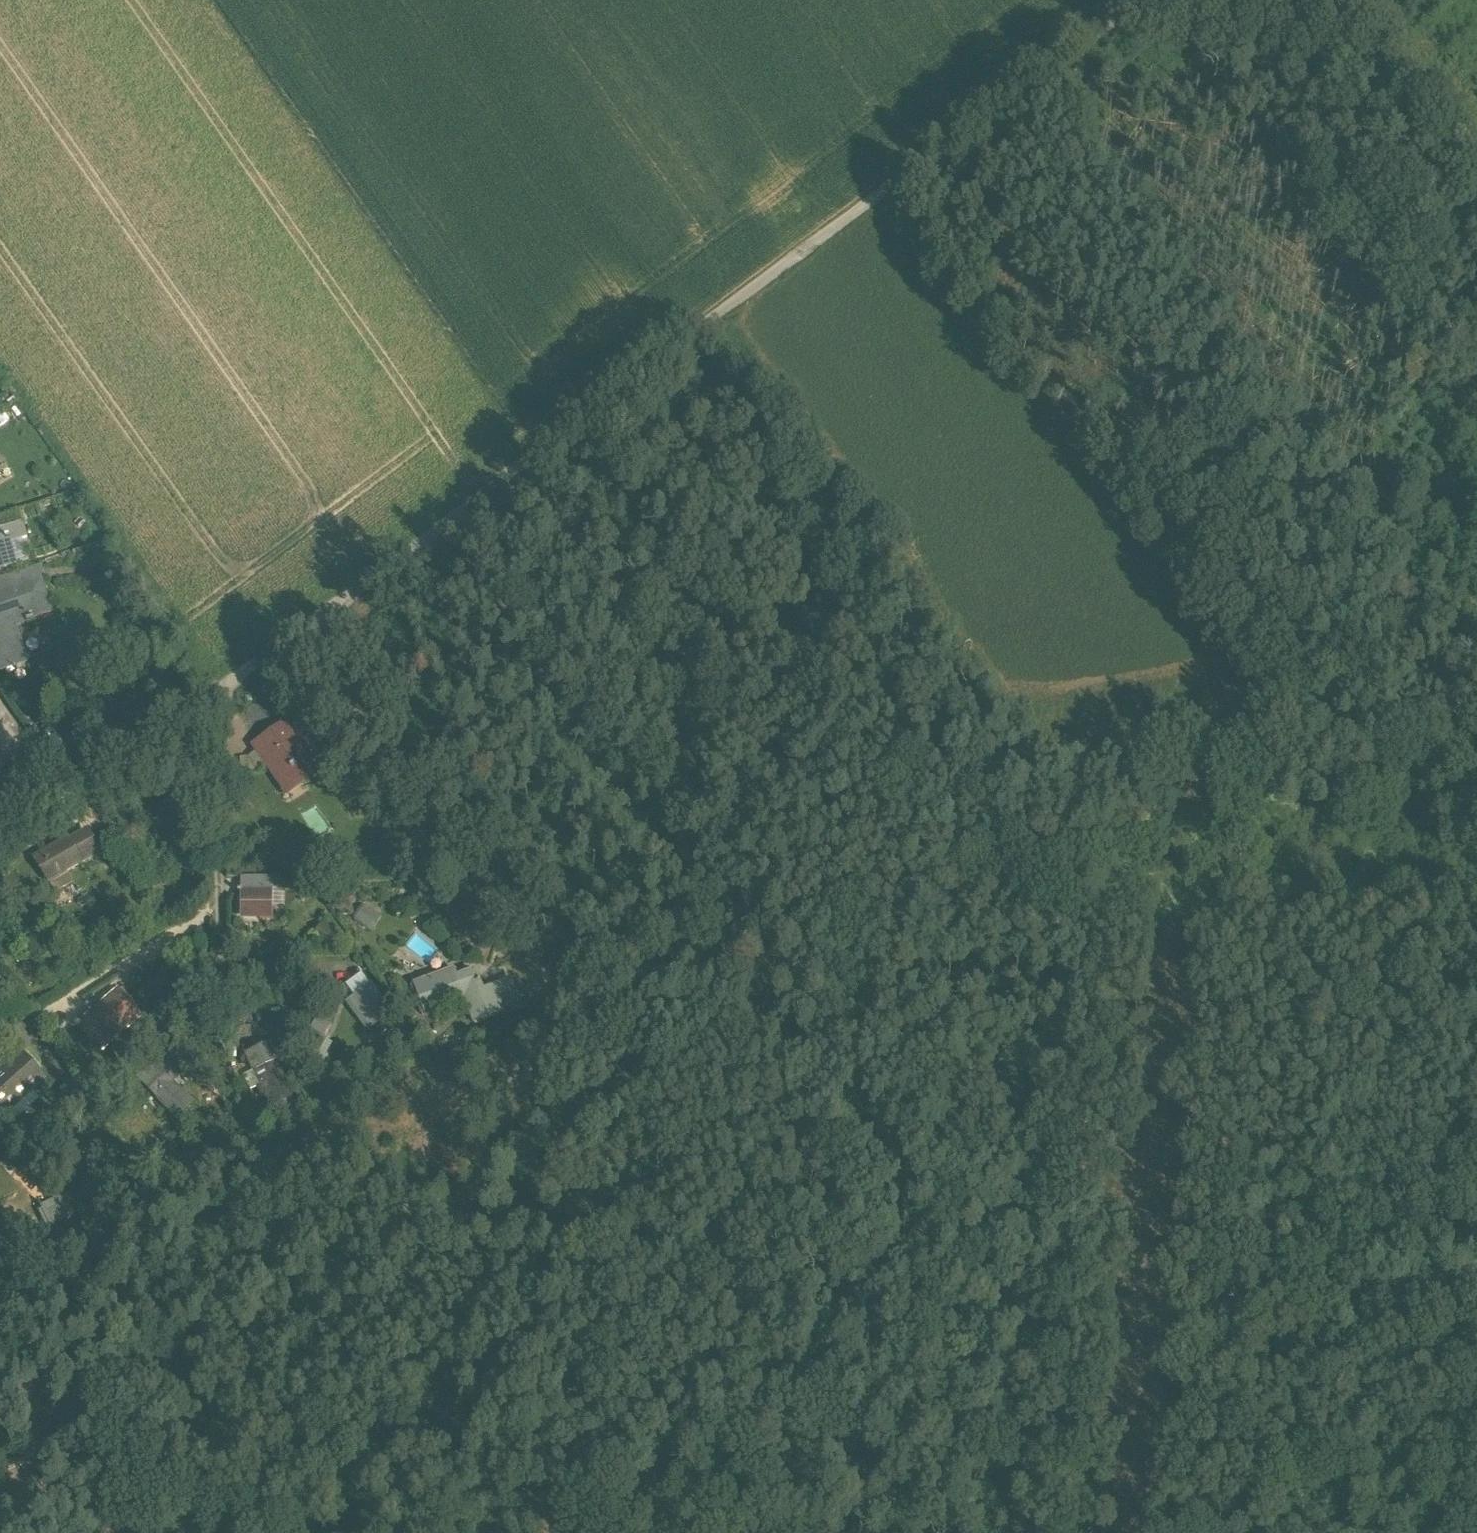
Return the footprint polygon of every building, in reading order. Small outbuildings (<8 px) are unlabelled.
[(0,530),(0,562),(16,558),(11,543),(28,538),(23,523),(21,524),(18,516),(5,520),(7,528),(0,530)] [(0,581),(0,593),(16,588),(17,591),(25,589),(43,583),(41,570),(0,581)] [(0,593),(0,620),(12,617),(15,625),(27,621),(28,623),(36,621),(35,619),(53,613),(43,583),(25,589),(26,593),(18,595),(17,591),(16,588),(0,593)] [(0,620),(0,665),(2,671),(28,662),(15,625),(12,617),(0,620)] [(286,723),(254,746),(278,780),(293,769),(303,782),(319,770),(286,723)] [(359,817),(350,822),(355,832),(365,829),(359,817)] [(68,840),(34,860),(47,884),(66,873),(82,864),(81,863),(95,855),(97,854),(87,837),(71,846),(68,840)] [(66,873),(47,884),(53,895),(73,884),(66,873)] [(273,878),(240,877),(241,890),(273,889),(273,878)] [(282,878),(273,878),(273,889),(273,890),(282,890),(282,878)] [(241,890),(238,890),(238,892),(240,892),(241,910),(259,909),(260,919),(273,919),(273,890),(273,889),(241,890)] [(354,912),(371,923),(379,910),(363,899),(354,912)] [(455,968),(413,983),(423,1011),(464,997),(475,1023),(504,1010),(491,984),(481,989),(473,971),(457,976),(455,968)] [(361,973),(349,982),(358,995),(371,986),(361,973)] [(358,995),(355,997),(373,1023),(389,1012),(371,986),(358,995)] [(241,993),(232,994),(234,1003),(242,1002),(241,993)] [(118,994),(81,1027),(93,1040),(103,1052),(140,1019),(118,994)] [(373,1023),(355,997),(348,1002),(367,1028),(373,1023)] [(315,1016),(308,1027),(321,1035),(328,1025),(315,1016)] [(93,1040),(82,1028),(78,1031),(77,1030),(60,1044),(78,1065),(84,1060),(95,1051),(89,1044),(93,1040)] [(180,1046),(142,1084),(177,1120),(192,1105),(171,1084),(194,1061),(180,1046)] [(269,1047),(248,1057),(254,1070),(255,1070),(275,1060),(269,1047)] [(0,1076),(0,1109),(4,1114),(41,1083),(21,1059),(0,1076)] [(275,1060),(255,1070),(261,1085),(271,1105),(292,1096),(288,1087),(289,1087),(288,1083),(286,1084),(275,1060)] [(254,1070),(243,1075),(250,1090),(261,1085),(255,1070),(254,1070)] [(292,1096),(271,1105),(276,1116),(297,1106),(293,1096),(292,1096)] [(57,1192),(38,1201),(51,1226),(92,1207),(87,1198),(73,1203),(63,1194),(61,1196),(57,1192)]
